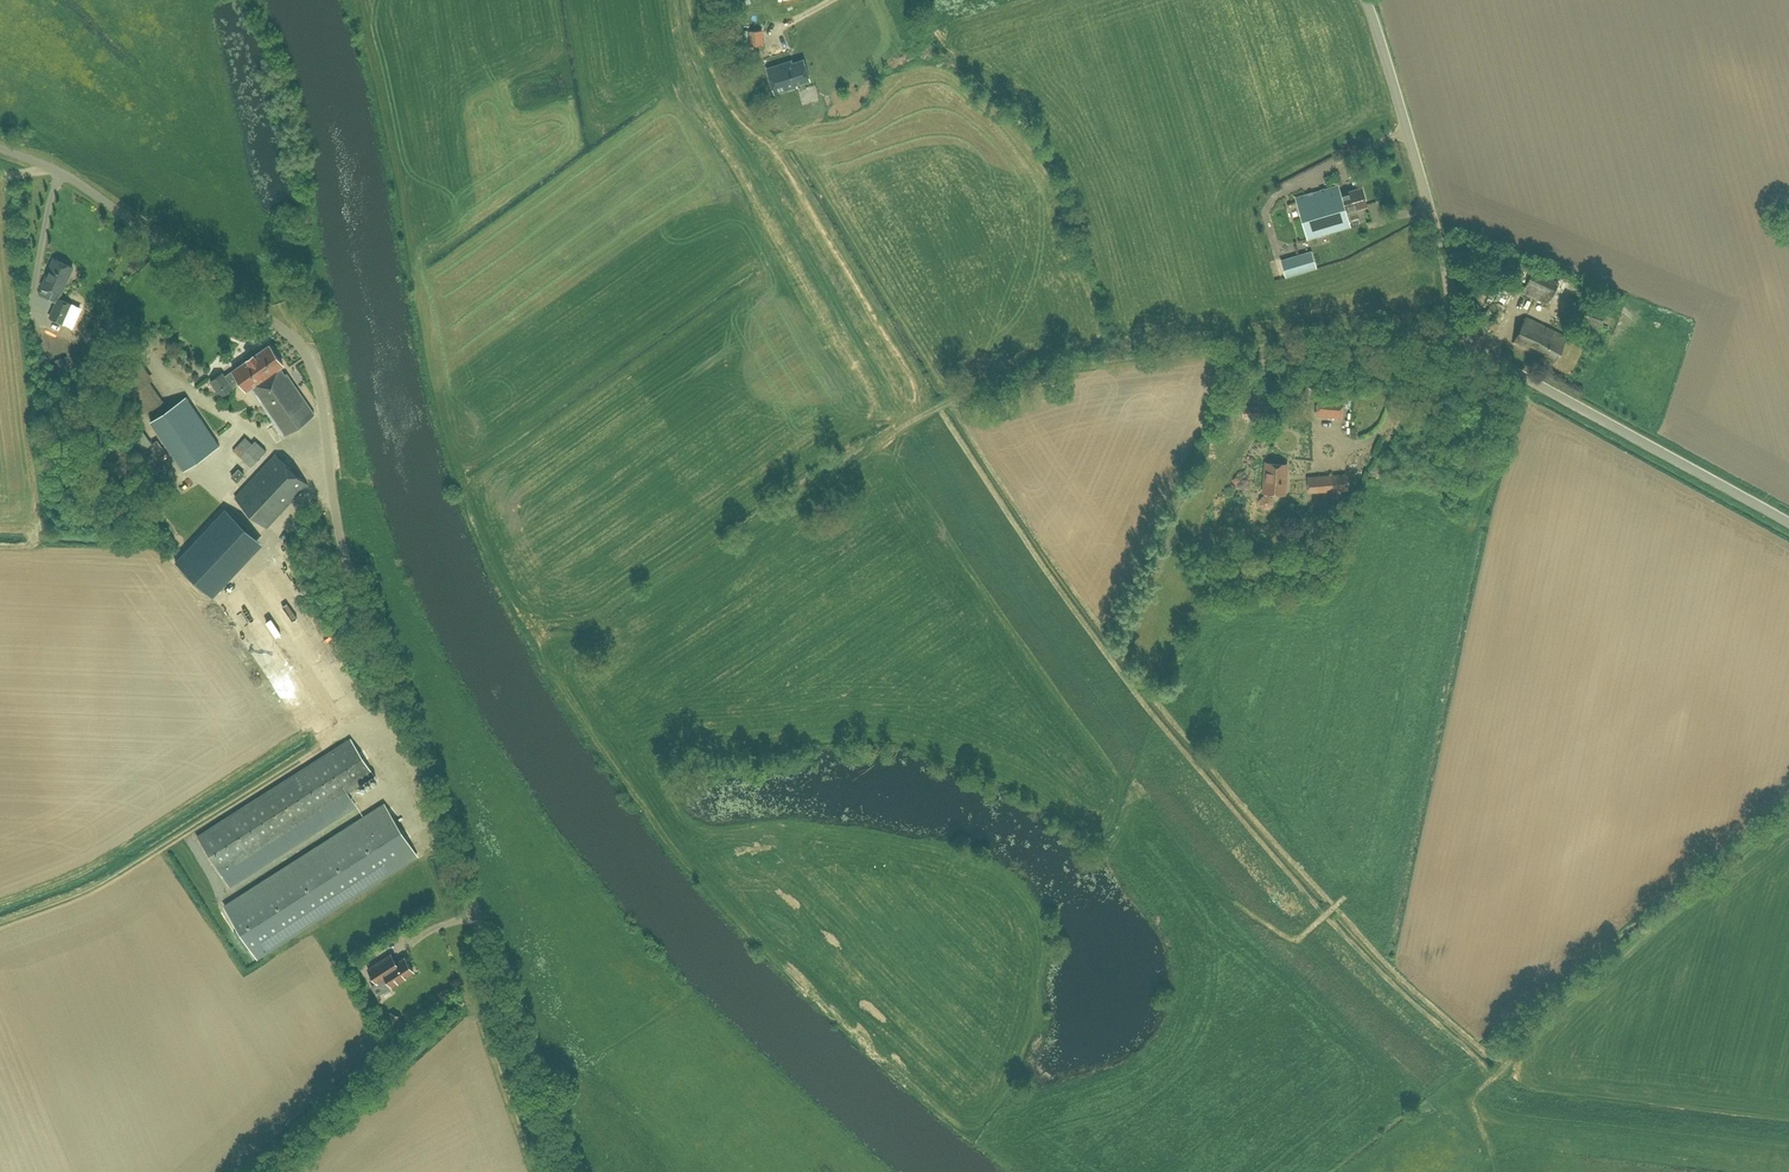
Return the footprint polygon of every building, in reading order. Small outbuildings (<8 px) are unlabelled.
[(762,30),(750,30),(751,45),(762,44),(762,30)] [(791,61),(767,68),(775,92),(796,86),(795,83),(809,79),(803,60),(792,63),(791,61)] [(1346,211),(1367,206),(1362,189),(1341,195),(1339,185),(1296,197),(1307,237),(1350,226),(1346,211)] [(1285,257),(1288,275),(1320,270),(1317,252),(1285,257)] [(54,259),(42,286),(53,291),(49,300),(56,303),(54,309),(50,317),(63,323),(67,315),(71,304),(59,298),(73,267),(54,259)] [(1561,281),(1535,268),(1524,291),(1550,303),(1561,281)] [(1572,297),(1565,316),(1601,329),(1608,310),(1572,297)] [(1494,300),(1487,313),(1498,320),(1505,306),(1494,300)] [(1555,363),(1569,336),(1528,316),(1515,342),(1555,363)] [(283,436),(298,425),(314,415),(286,374),(285,375),(280,368),(283,366),(270,345),(233,369),(234,370),(237,376),(241,382),(247,392),(252,389),(283,436)] [(229,357),(222,361),(226,369),(234,364),(229,357)] [(300,367),(293,371),(300,383),(307,379),(300,367)] [(237,376),(234,370),(225,376),(223,373),(211,381),(220,396),(232,388),(235,387),(234,386),(241,382),(237,376)] [(1320,395),(1318,413),(1341,416),(1344,398),(1320,395)] [(150,420),(184,470),(220,445),(186,396),(150,420)] [(253,466),(267,451),(256,440),(242,455),(253,466)] [(267,527),(307,485),(275,455),(235,498),(267,527)] [(1285,483),(1286,464),(1266,463),(1264,492),(1266,492),(1265,496),(1264,496),(1261,499),(1260,504),(1263,507),(1268,508),(1272,505),(1273,500),(1269,496),(1268,496),(1269,492),(1284,494),(1284,490),(1286,489),(1286,485),(1285,483)] [(237,482),(244,474),(239,469),(232,477),(237,482)] [(1308,478),(1309,492),(1347,488),(1346,474),(1308,478)] [(257,538),(225,507),(175,561),(207,591),(257,538)] [(241,589),(232,581),(221,595),(230,603),(241,589)] [(222,649),(217,659),(224,663),(229,653),(222,649)] [(348,793),(374,776),(350,739),(197,837),(221,875),(229,887),(356,806),(348,793)] [(384,760),(378,762),(381,773),(388,771),(384,760)] [(257,957),(417,855),(385,804),(224,906),(257,957)] [(368,969),(377,983),(386,977),(392,986),(414,971),(404,957),(396,962),(391,954),(380,961),(368,969)] [(396,1029),(401,1015),(390,1011),(385,1025),(396,1029)] [(1499,1053),(1511,1042),(1503,1033),(1492,1044),(1499,1053)]
